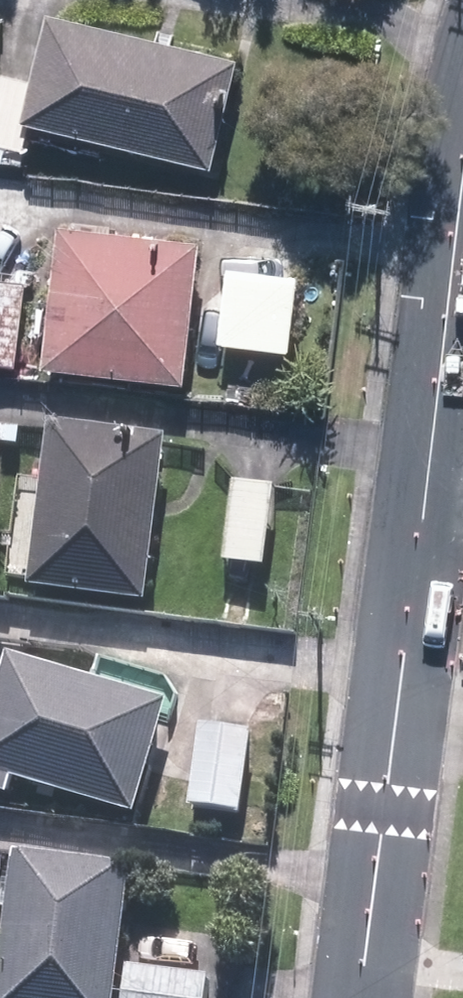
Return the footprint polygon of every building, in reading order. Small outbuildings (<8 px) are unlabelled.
[(62,5),(45,75),(11,67),(0,112),(0,157),(30,165),(41,119),(225,164),(253,51),(62,5)] [(215,233),(73,217),(55,360),(197,376),(198,370),(209,372),(212,346),(201,345),(215,233)] [(0,271),(0,357),(26,361),(37,276),(0,271)] [(180,432),(61,416),(39,581),(158,597),(180,432)] [(265,479),(242,476),(232,557),(276,563),(286,481),(265,479)] [(23,645),(0,720),(0,784),(21,790),(27,771),(148,808),(183,693),(23,645)] [(262,727),(209,719),(197,800),(250,808),(262,727)] [(29,844),(6,997),(126,997),(147,861),(29,844)] [(138,960),(133,997),(216,997),(217,997),(220,970),(138,960)]
